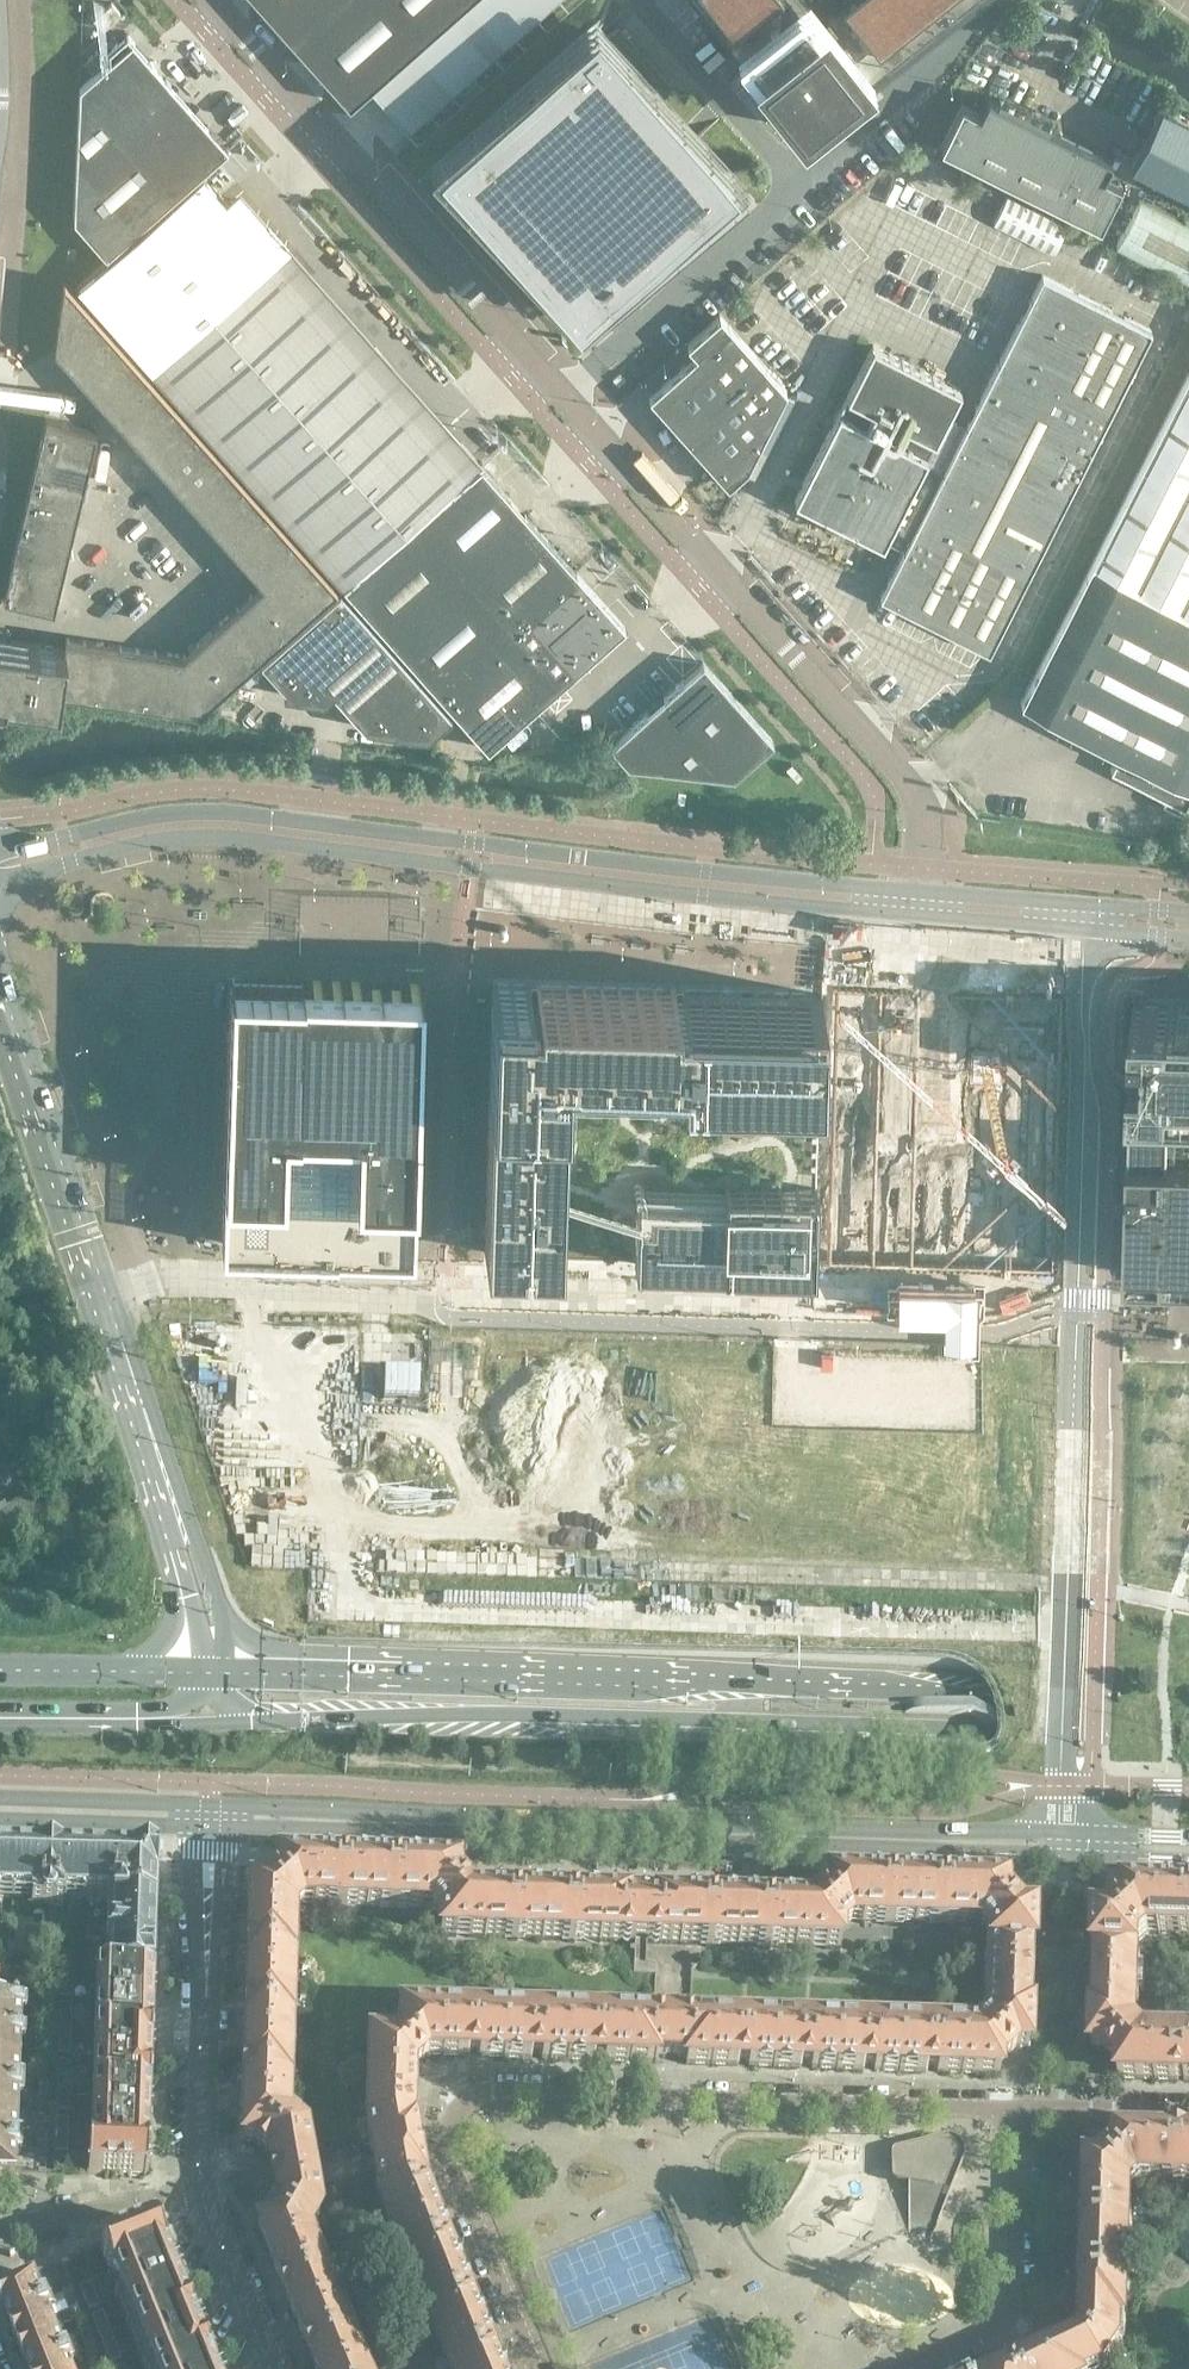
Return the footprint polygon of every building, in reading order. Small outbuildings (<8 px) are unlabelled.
[(304,53),(306,55),(319,70),(329,81),(349,103),(369,85),(465,0),(257,0),(304,53)] [(369,85),(383,100),(403,121),(416,137),(417,138),(572,0),(465,0),(369,85)] [(707,13),(708,11),(718,23),(716,24),(754,72),(756,75),(758,74),(766,84),(764,85),(767,89),(769,87),(776,97),(775,99),(793,121),(799,129),(812,118),(847,90),(846,88),(859,78),(861,79),(867,74),(874,69),(873,67),(886,57),(887,58),(913,38),(912,36),(925,26),(926,27),(942,14),(941,13),(954,2),(956,4),(961,0),(697,0),(707,13)] [(847,90),(812,118),(820,127),(980,0),(961,0),(956,4),(954,2),(941,13),(942,14),(926,27),(925,26),(912,36),(913,38),(887,58),(886,57),(873,67),(874,69),(867,74),(861,79),(859,78),(846,88),(847,90)] [(113,2),(95,18),(104,29),(122,13),(113,2)] [(596,22),(595,21),(438,161),(439,164),(441,165),(578,319),(591,307),(596,302),(604,296),(612,288),(617,284),(735,179),(698,136),(692,130),(686,123),(609,37),(606,34),(603,30),(599,25),(597,24),(596,22)] [(76,167),(153,99),(171,83),(158,68),(127,33),(102,54),(108,60),(79,85),(76,167)] [(758,74),(756,75),(754,72),(748,76),(787,126),(793,121),(775,99),(776,97),(769,87),(767,89),(764,85),(766,84),(758,74)] [(171,83),(153,99),(191,141),(209,126),(171,83)] [(961,102),(940,145),(1099,225),(1121,182),(1112,178),(1103,173),(1112,156),(1100,151),(1088,144),(1049,125),(1051,122),(1040,116),(998,96),(997,99),(987,94),(978,111),(961,102)] [(200,152),(191,141),(153,99),(76,167),(74,218),(81,226),(106,255),(210,163),(200,152)] [(1160,104),(1146,132),(1131,162),(1188,191),(1188,118),(1160,104)] [(227,148),(209,126),(191,141),(200,152),(210,163),(227,148)] [(225,201),(203,175),(109,258),(78,286),(344,586),(469,476),(469,475),(433,435),(385,381),(241,218),(225,201)] [(240,187),(225,201),(241,218),(385,381),(433,435),(469,475),(484,462),(449,422),(240,187)] [(1055,252),(1069,225),(1007,195),(994,222),(1055,252)] [(1140,198),(1129,221),(1116,245),(1188,282),(1188,223),(1140,198)] [(76,250),(68,248),(66,257),(75,259),(76,250)] [(989,651),(1151,329),(1088,297),(1042,274),(942,471),(934,467),(925,462),(927,456),(935,441),(961,389),(873,344),(847,396),(794,500),(883,544),(886,538),(904,548),(880,596),(932,622),(955,634),(965,639),(975,644),(989,651)] [(73,290),(64,280),(55,347),(57,350),(59,348),(69,359),(66,361),(72,367),(110,332),(73,290)] [(784,394),(786,389),(785,388),(719,314),(687,343),(688,345),(705,330),(708,334),(712,339),(696,353),(648,395),(693,445),(703,457),(727,484),(746,468),(747,467),(784,394)] [(705,330),(688,345),(696,353),(712,339),(705,330)] [(88,385),(127,351),(110,332),(72,367),(77,373),(79,371),(89,381),(87,383),(88,384),(88,385)] [(112,412),(150,377),(127,351),(88,385),(89,385),(90,386),(92,384),(101,395),(99,397),(112,412)] [(1020,700),(1046,713),(1083,732),(1120,751),(1110,769),(1165,797),(1163,802),(1182,812),(1188,799),(1188,367),(1020,700)] [(619,372),(612,379),(618,385),(625,379),(619,372)] [(136,438),(174,404),(150,377),(112,412),(124,426),(127,424),(136,435),(135,436),(135,437),(136,438)] [(159,465),(198,431),(174,404),(136,438),(136,439),(138,439),(139,438),(149,449),(146,451),(159,465)] [(91,450),(96,430),(46,418),(37,454),(87,466),(87,465),(87,464),(84,464),(88,450),(91,450)] [(183,492),(222,458),(198,431),(159,465),(172,480),(174,478),(184,488),(182,490),(183,491),(183,492)] [(80,482),(83,468),(86,468),(86,467),(87,466),(37,454),(28,489),(79,501),(83,482),(80,482)] [(207,519),(245,484),(222,458),(183,492),(184,493),(185,493),(187,491),(196,502),(194,504),(207,519)] [(588,585),(577,573),(576,572),(522,510),(482,465),(469,476),(344,586),(487,747),(553,690),(585,661),(613,637),(625,626),(620,621),(613,613),(610,609),(599,597),(588,585)] [(231,545),(269,511),(245,484),(207,519),(219,533),(222,531),(231,542),(230,543),(230,544),(231,545)] [(74,520),(79,501),(28,489),(20,524),(70,536),(70,535),(70,534),(68,533),(71,519),(74,520)] [(254,572),(293,538),(269,511),(231,545),(231,546),(233,546),(234,545),(244,556),(241,558),(254,572)] [(64,551),(67,537),(69,538),(70,537),(70,536),(20,524),(12,559),(62,571),(67,552),(64,551)] [(336,587),(293,538),(254,572),(263,583),(262,584),(264,586),(254,595),(252,594),(251,594),(250,595),(284,633),(336,587)] [(58,590),(62,571),(12,559),(3,595),(53,607),(54,603),(51,603),(55,589),(58,590)] [(404,661),(340,589),(260,659),(284,686),(283,694),(324,700),(334,691),(349,709),(404,661)] [(284,633),(250,595),(249,596),(250,598),(240,608),(238,605),(223,618),(258,657),(284,633)] [(258,657),(223,618),(209,631),(211,633),(200,643),(199,641),(198,641),(197,642),(231,681),(258,657)] [(66,646),(64,646),(0,637),(0,689),(58,697),(60,689),(66,646)] [(95,694),(102,642),(65,637),(64,646),(66,646),(60,689),(95,694)] [(130,699),(138,648),(136,648),(135,648),(135,650),(121,648),(121,645),(102,642),(95,694),(130,699)] [(231,681),(197,642),(196,643),(196,644),(197,646),(186,655),(184,653),(183,654),(173,653),(166,704),(199,709),(231,681)] [(166,704),(173,653),(154,650),(153,653),(139,651),(140,649),(139,648),(138,648),(130,699),(166,704)] [(399,704),(423,683),(404,661),(349,709),(365,727),(427,736),(399,704)] [(773,740),(703,661),(699,665),(691,672),(679,682),(642,715),(610,744),(628,763),(734,775),(773,740)] [(451,715),(423,683),(399,704),(427,736),(431,733),(451,715)] [(802,774),(791,762),(786,767),(797,779),(802,774)] [(468,884),(467,964),(501,965),(502,920),(522,920),(523,885),(468,884)] [(230,1047),(228,1112),(225,1203),(224,1222),(224,1242),(324,1245),(330,1245),(411,1248),(419,983),(249,978),(232,977),(230,1047)] [(485,1249),(484,1249),(484,1252),(489,1252),(489,1251),(501,1251),(501,1253),(504,1253),(504,1251),(516,1252),(516,1253),(522,1253),(522,1251),(525,1251),(528,1251),(528,1253),(532,1254),(532,1252),(556,1253),(556,1254),(560,1254),(560,1253),(575,1253),(575,1255),(608,1256),(608,1254),(609,1254),(609,1253),(618,1253),(627,1253),(627,1255),(627,1257),(636,1257),(636,1255),(651,1256),(651,1257),(659,1257),(659,1256),(675,1256),(675,1258),(683,1258),(683,1257),(698,1257),(698,1259),(706,1259),(706,1257),(721,1258),(720,1259),(725,1259),(725,1258),(740,1259),(740,1260),(742,1260),(742,1259),(757,1259),(757,1260),(759,1260),(759,1259),(774,1260),(774,1261),(777,1261),(777,1260),(791,1260),(791,1261),(794,1262),(794,1260),(809,1261),(809,1262),(813,1262),(821,994),(771,992),(771,993),(756,993),(757,992),(754,992),(754,993),(739,992),(739,991),(736,991),(736,992),(721,992),(721,991),(718,991),(718,992),(704,991),(704,990),(701,990),(701,991),(686,991),(686,990),(681,990),(681,993),(678,993),(675,993),(675,989),(670,989),(670,991),(656,991),(656,989),(652,989),(652,990),(638,990),(638,988),(635,988),(634,990),(620,989),(620,988),(617,988),(617,989),(603,989),(603,987),(599,987),(599,989),(585,988),(585,987),(582,987),(582,988),(568,988),(568,986),(564,986),(564,988),(540,987),(540,985),(536,985),(536,988),(533,988),(530,988),(530,985),(524,985),(524,986),(512,985),(512,984),(510,984),(510,985),(497,985),(497,984),(492,984),(492,987),(493,987),(493,994),(492,994),(492,1004),(493,1004),(492,1023),(491,1023),(491,1037),(492,1037),(491,1055),(490,1055),(490,1069),(491,1069),(490,1088),(489,1088),(489,1098),(490,1098),(490,1111),(488,1111),(488,1116),(490,1116),(489,1129),(488,1129),(488,1133),(489,1133),(489,1146),(487,1146),(487,1150),(488,1150),(488,1163),(487,1163),(487,1167),(488,1167),(488,1180),(486,1180),(486,1185),(487,1185),(487,1198),(486,1198),(485,1202),(487,1202),(486,1215),(485,1215),(485,1219),(486,1219),(486,1232),(485,1232),(484,1244),(486,1244),(485,1249)] [(1171,1005),(1151,1004),(1133,1004),(1082,1002),(1063,1001),(1070,1056),(1085,1057),(1131,1058),(1130,1108),(1125,1272),(1188,1274),(1188,1005),(1171,1005)] [(1181,1337),(1181,1336),(1181,1335),(1181,1334),(1180,1333),(1179,1332),(1178,1332),(1177,1332),(1176,1332),(1175,1332),(1174,1333),(1173,1334),(1173,1335),(1172,1336),(1172,1337),(1173,1338),(1174,1339),(1174,1340),(1175,1340),(1177,1341),(1178,1341),(1179,1340),(1180,1339),(1181,1339),(1181,1337)] [(25,1481),(27,1480),(7,1454),(0,1460),(0,1542),(15,1530),(20,1537),(52,1513),(25,1481)] [(13,1852),(0,1851),(0,1897),(11,1897),(13,1852)] [(83,1899),(85,1854),(13,1852),(11,1897),(31,1897),(31,1905),(64,1906),(64,1899),(83,1899)] [(155,1910),(157,1856),(85,1854),(83,1899),(112,1899),(112,1903),(125,1903),(125,1909),(155,1910)] [(315,1903),(316,1862),(280,1860),(279,1872),(263,1888),(251,1887),(250,1924),(290,1926),(290,1915),(293,1915),(305,1906),(305,1903),(315,1903)] [(368,1907),(369,1863),(316,1862),(315,1903),(315,1906),(329,1906),(329,1904),(338,1904),(338,1909),(348,1909),(348,1904),(357,1904),(357,1907),(368,1907)] [(421,1909),(421,1906),(422,1865),(369,1863),(368,1907),(380,1907),(380,1905),(388,1905),(388,1910),(399,1911),(399,1906),(407,1906),(407,1908),(421,1909)] [(485,1939),(487,1895),(472,1895),(457,1879),(458,1866),(422,1865),(421,1906),(430,1906),(431,1910),(441,1920),(440,1938),(453,1939),(453,1934),(466,1934),(466,1939),(485,1939)] [(861,1923),(863,1880),(827,1879),(827,1891),(811,1906),(796,1905),(794,1949),(814,1949),(814,1945),(826,1945),(826,1950),(839,1950),(839,1934),(851,1923),(861,1923)] [(914,1925),(916,1882),(863,1880),(861,1923),(875,1924),(876,1921),(882,1922),(882,1928),(895,1929),(895,1922),(902,1922),(902,1925),(914,1925)] [(966,1925),(969,1883),(916,1882),(914,1925),(925,1926),(925,1923),(935,1923),(935,1930),(945,1930),(945,1924),(953,1924),(953,1927),(966,1927),(966,1925)] [(1031,1950),(1032,1915),(1032,1913),(1020,1912),(1005,1897),(1005,1885),(969,1883),(966,1925),(977,1925),(977,1927),(979,1928),(988,1938),(988,1948),(1031,1950)] [(1160,1928),(1161,1889),(1124,1888),(1124,1900),(1108,1915),(1096,1915),(1094,1952),(1099,1952),(1133,1953),(1134,1941),(1138,1941),(1149,1929),(1150,1928),(1160,1928)] [(1161,1889),(1160,1928),(1160,1932),(1170,1932),(1170,1929),(1179,1929),(1179,1932),(1188,1933),(1188,1890),(1161,1889)] [(680,1945),(681,1902),(656,1901),(656,1905),(641,1905),(627,1904),(627,1900),(487,1895),(485,1939),(501,1940),(501,1938),(507,1938),(507,1944),(519,1944),(519,1938),(525,1938),(525,1941),(560,1942),(560,1939),(566,1940),(566,1946),(577,1946),(578,1940),(582,1940),(582,1942),(620,1944),(621,1939),(628,1939),(628,1944),(640,1944),(651,1944),(652,1940),(659,1940),(658,1945),(680,1945)] [(794,1949),(796,1905),(681,1902),(680,1945),(697,1946),(697,1943),(705,1944),(704,1950),(715,1950),(715,1944),(720,1944),(720,1946),(753,1947),(753,1945),(761,1945),(761,1952),(771,1952),(771,1946),(778,1946),(778,1948),(794,1949)] [(153,1974),(155,1910),(125,1909),(125,1903),(112,1903),(111,1921),(108,1921),(106,1956),(110,1956),(109,1973),(153,1974)] [(46,1934),(47,1923),(33,1922),(32,1934),(46,1934)] [(296,1961),(296,1952),(289,1952),(289,1945),(292,1945),(292,1926),(290,1926),(250,1924),(248,1986),(290,1987),(291,1967),(289,1967),(289,1960),(296,1961)] [(1025,2011),(1027,1950),(1031,1950),(988,1948),(988,1957),(983,1957),(983,1968),(985,1968),(985,1973),(978,1973),(978,1985),(985,1985),(985,1992),(981,1992),(981,2004),(984,2004),(984,2009),(991,2010),(1025,2011)] [(1137,1993),(1138,1973),(1141,1974),(1142,1960),(1137,1960),(1137,1953),(1133,1953),(1099,1952),(1097,2013),(1131,2013),(1135,2013),(1135,2006),(1139,2006),(1140,1993),(1137,1993)] [(150,2032),(152,1988),(152,1976),(153,1976),(153,1974),(109,1973),(102,1973),(101,1991),(96,1991),(96,2015),(101,2015),(100,2032),(151,2033),(151,2032),(150,2032)] [(294,2023),(294,2013),(287,2013),(288,2006),(290,2006),(290,1987),(248,1986),(246,2046),(289,2048),(289,2030),(287,2030),(287,2023),(294,2023)] [(73,2004),(73,1991),(62,1991),(61,2004),(73,2004)] [(26,2001),(0,2000),(0,2029),(21,2030),(21,2014),(26,2014),(26,2001)] [(51,2014),(51,2002),(41,2002),(41,2014),(51,2014)] [(73,2012),(73,2004),(61,2004),(61,2012),(73,2012)] [(1028,2048),(1029,2011),(1025,2011),(991,2010),(991,2018),(985,2018),(985,2024),(975,2032),(975,2035),(964,2035),(962,2074),(999,2075),(999,2063),(1016,2048),(1028,2048)] [(504,2058),(506,2016),(487,2016),(487,2019),(481,2019),(481,2012),(470,2012),(469,2019),(464,2019),(464,2015),(444,2015),(442,2056),(504,2058)] [(568,2061),(570,2018),(549,2018),(549,2021),(543,2021),(543,2014),(534,2013),(534,2021),(527,2021),(527,2017),(506,2016),(504,2058),(568,2061)] [(1154,2080),(1156,2041),(1144,2040),(1145,2035),(1136,2026),(1131,2025),(1131,2013),(1097,2013),(1093,2013),(1092,2050),(1104,2051),(1119,2067),(1118,2079),(1154,2080)] [(442,2056),(444,2015),(422,2014),(422,2018),(412,2017),(412,2014),(401,2014),(400,2037),(393,2042),(369,2042),(369,2054),(373,2055),(373,2064),(369,2064),(368,2083),(411,2085),(412,2070),(427,2056),(442,2056)] [(631,2063),(633,2020),(614,2019),(613,2023),(605,2023),(605,2015),(596,2015),(596,2023),(590,2022),(590,2019),(570,2018),(568,2061),(631,2063)] [(712,2065),(713,2023),(695,2022),(695,2025),(685,2025),(685,2022),(673,2021),(663,2021),(662,2024),(654,2024),(655,2021),(633,2020),(631,2063),(656,2064),(656,2059),(672,2059),(677,2059),(685,2060),(685,2064),(712,2065)] [(775,2067),(776,2025),(757,2024),(757,2028),(749,2027),(749,2020),(739,2020),(739,2027),(732,2027),(733,2023),(713,2023),(712,2065),(775,2067)] [(837,2070),(839,2027),(820,2026),(820,2030),(812,2029),(812,2022),(803,2022),(803,2029),(796,2029),(796,2025),(776,2025),(775,2067),(837,2070)] [(899,2072),(901,2029),(884,2028),(884,2032),(876,2032),(876,2024),(871,2024),(867,2024),(866,2031),(858,2031),(858,2027),(839,2027),(837,2070),(899,2072)] [(962,2074),(964,2035),(964,2031),(948,2030),(948,2034),(938,2034),(938,2026),(929,2026),(929,2033),(922,2033),(922,2030),(901,2029),(899,2072),(962,2074)] [(20,2041),(25,2041),(25,2030),(21,2030),(0,2029),(0,2058),(19,2059),(20,2041)] [(50,2043),(50,2031),(40,2031),(40,2042),(50,2043)] [(149,2075),(150,2048),(151,2033),(100,2032),(100,2048),(95,2048),(94,2071),(99,2071),(98,2089),(148,2091),(148,2090),(149,2090),(149,2075)] [(1188,2039),(1188,2032),(1178,2032),(1177,2039),(1168,2038),(1168,2036),(1156,2035),(1156,2041),(1154,2080),(1188,2081),(1188,2039)] [(292,2083),(292,2073),(285,2073),(286,2067),(288,2068),(289,2048),(246,2046),(244,2107),(287,2108),(287,2089),(285,2089),(285,2083),(292,2083)] [(71,2060),(71,2050),(60,2050),(60,2060),(71,2060)] [(19,2059),(0,2058),(0,2087),(23,2088),(24,2076),(19,2076),(19,2059)] [(70,2069),(71,2060),(60,2060),(59,2069),(70,2069)] [(48,2088),(49,2076),(39,2075),(38,2088),(48,2088)] [(410,2126),(411,2085),(368,2083),(367,2096),(372,2096),(372,2107),(367,2107),(367,2130),(367,2134),(370,2134),(372,2142),(369,2142),(371,2155),(416,2147),(412,2126),(410,2126)] [(18,2098),(23,2098),(23,2088),(0,2087),(0,2115),(17,2115),(18,2098)] [(48,2100),(48,2088),(38,2088),(38,2100),(48,2100)] [(146,2147),(148,2091),(98,2089),(97,2105),(93,2105),(92,2129),(97,2129),(96,2146),(147,2148),(147,2147),(146,2147)] [(68,2117),(69,2107),(58,2107),(58,2117),(68,2117)] [(315,2197),(313,2183),(310,2170),(308,2154),(303,2155),(302,2146),(306,2145),(304,2135),(286,2118),(287,2108),(244,2107),(242,2143),(254,2143),(269,2156),(273,2177),(275,2190),(278,2206),(269,2224),(257,2228),(272,2264),(308,2249),(304,2239),(307,2238),(318,2217),(316,2205),(312,2206),(310,2198),(315,2197)] [(17,2115),(0,2115),(0,2143),(22,2143),(22,2133),(16,2133),(17,2115)] [(68,2126),(68,2117),(58,2117),(58,2126),(68,2126)] [(47,2144),(47,2133),(37,2132),(37,2144),(47,2144)] [(1148,2178),(1150,2137),(1116,2136),(1116,2148),(1100,2163),(1088,2163),(1086,2198),(1126,2199),(1126,2187),(1136,2177),(1148,2178)] [(951,2191),(963,2161),(963,2149),(959,2142),(954,2138),(943,2137),(895,2151),(895,2182),(951,2191)] [(1178,2161),(1185,2156),(1185,2146),(1182,2145),(1182,2138),(1150,2137),(1148,2178),(1148,2180),(1173,2181),(1173,2183),(1179,2183),(1178,2161)] [(1182,2138),(1182,2145),(1185,2146),(1185,2156),(1178,2161),(1179,2183),(1180,2183),(1180,2181),(1188,2181),(1188,2139),(1182,2138)] [(16,2154),(21,2155),(22,2143),(0,2143),(0,2172),(15,2172),(16,2154)] [(46,2158),(47,2144),(37,2144),(36,2157),(46,2158)] [(146,2177),(147,2148),(96,2146),(89,2146),(89,2154),(57,2152),(56,2174),(146,2177)] [(420,2185),(422,2185),(418,2164),(416,2151),(416,2147),(371,2155),(372,2160),(377,2188),(381,2188),(383,2197),(379,2198),(389,2222),(392,2221),(395,2229),(392,2231),(403,2259),(406,2258),(409,2263),(402,2266),(405,2273),(412,2271),(414,2277),(411,2278),(425,2312),(428,2311),(430,2317),(424,2319),(427,2327),(433,2324),(436,2330),(433,2331),(446,2365),(449,2364),(451,2368),(495,2368),(420,2185)] [(1130,2234),(1129,2223),(1127,2222),(1128,2200),(1126,2199),(1086,2198),(1085,2254),(1127,2255),(1127,2234),(1130,2234)] [(153,2225),(69,2260),(80,2287),(106,2275),(117,2271),(165,2252),(153,2225)] [(352,2347),(349,2348),(347,2342),(352,2340),(349,2333),(344,2335),(341,2328),(343,2327),(327,2288),(325,2289),(322,2282),(327,2280),(324,2271),(318,2274),(317,2269),(320,2268),(312,2248),(308,2249),(272,2264),(315,2368),(361,2368),(352,2347)] [(186,2305),(164,2253),(165,2253),(165,2252),(117,2271),(124,2287),(120,2288),(129,2310),(133,2309),(139,2325),(186,2305)] [(1128,2288),(1129,2277),(1126,2277),(1127,2255),(1085,2254),(1083,2309),(1125,2311),(1126,2288),(1128,2288)] [(43,2290),(39,2292),(33,2274),(0,2288),(0,2304),(2,2308),(6,2317),(47,2300),(43,2290)] [(72,2290),(68,2279),(59,2283),(63,2294),(72,2290)] [(76,2300),(72,2290),(63,2294),(67,2304),(76,2300)] [(98,2299),(87,2304),(90,2312),(102,2308),(98,2299)] [(54,2329),(47,2312),(51,2310),(47,2300),(6,2317),(9,2325),(8,2325),(16,2344),(54,2329)] [(191,2320),(192,2320),(186,2305),(139,2325),(145,2340),(141,2342),(150,2364),(154,2362),(157,2368),(178,2368),(207,2357),(202,2344),(202,2345),(191,2320)] [(102,2308),(90,2312),(94,2322),(106,2317),(102,2308)] [(1119,2343),(1119,2322),(1125,2322),(1125,2311),(1083,2309),(1082,2335),(1079,2339),(1044,2356),(1050,2368),(1101,2368),(1104,2368),(1119,2343)] [(64,2343),(60,2345),(54,2329),(16,2344),(23,2361),(26,2368),(29,2368),(68,2353),(64,2343)] [(92,2343),(87,2332),(79,2335),(84,2346),(92,2343)] [(97,2354),(92,2343),(84,2346),(89,2358),(97,2354)] [(120,2352),(109,2357),(113,2366),(123,2361),(120,2352)] [(68,2365),(72,2363),(68,2353),(29,2368),(70,2368),(68,2365)] [(1044,2356),(1017,2368),(1050,2368),(1044,2356)] [(207,2359),(208,2359),(207,2357),(178,2368),(212,2368),(207,2359)]
